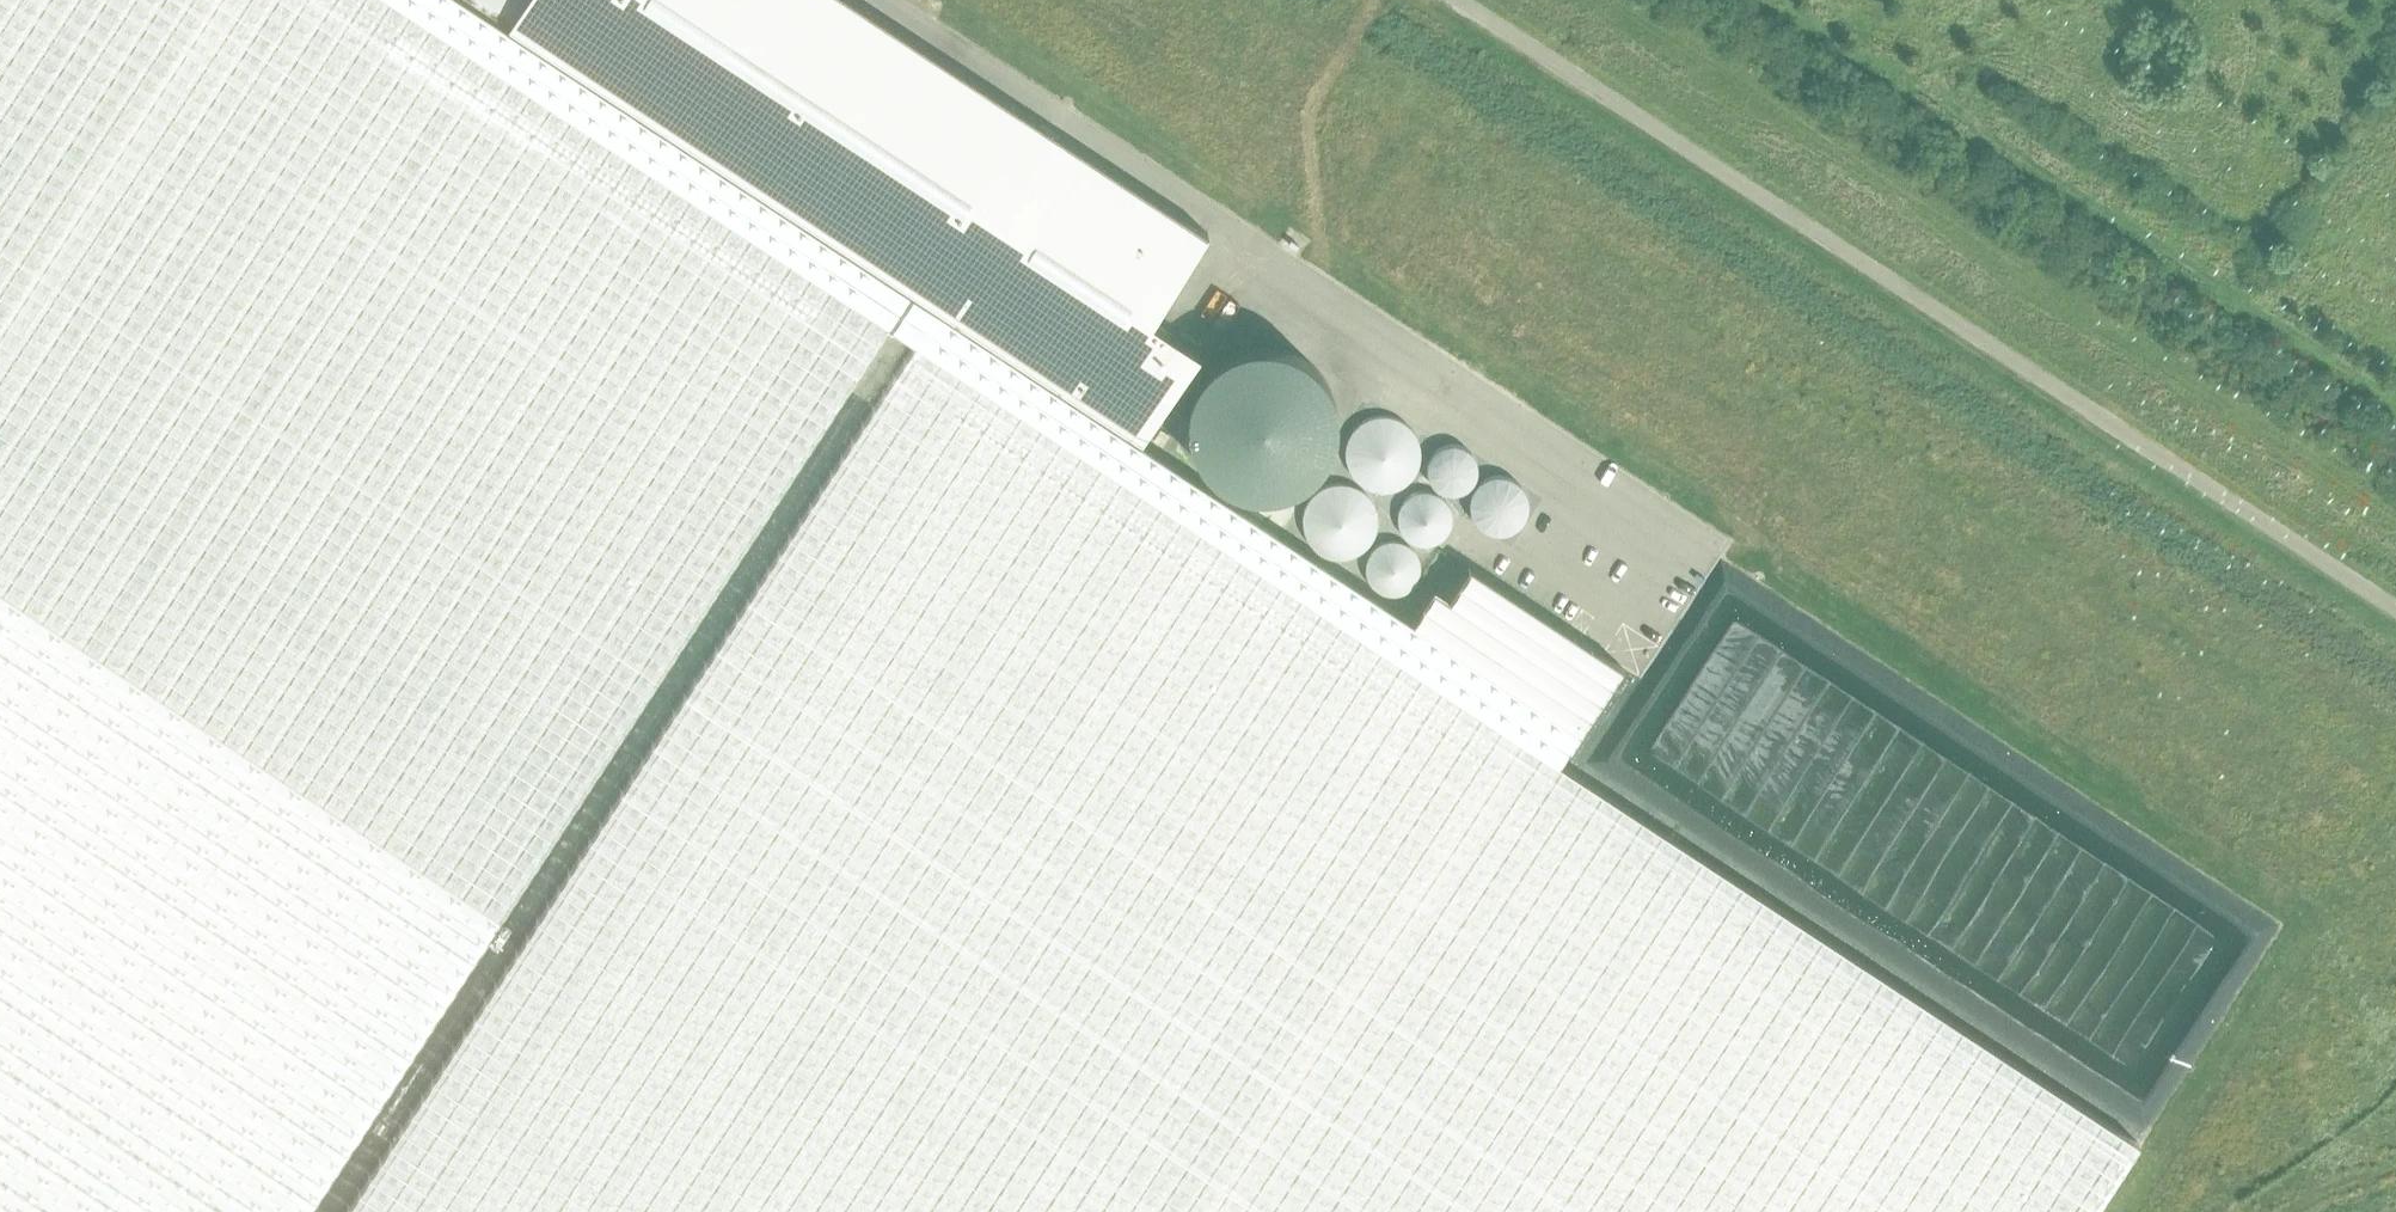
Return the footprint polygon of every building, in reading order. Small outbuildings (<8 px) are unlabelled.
[(915,343),(866,310),(889,274),(737,175),(510,26),(470,0),(0,0),(0,1211),(346,1211),(915,343)] [(510,26),(737,175),(889,274),(866,310),(915,343),(346,1211),(2092,1211),(2138,1142),(1558,762),(1621,666),(1471,567),(1429,631),(1141,442),(1199,352),(1151,321),(1209,233),(852,0),(470,0),(510,26)] [(1278,504),(1301,496),(1320,480),(1333,460),(1339,436),(1337,411),(1326,389),(1310,371),(1288,360),(1264,356),(1240,361),(1218,373),(1202,391),(1192,413),(1190,438),(1197,461),(1210,482),(1230,497),(1253,504),(1278,504)]
